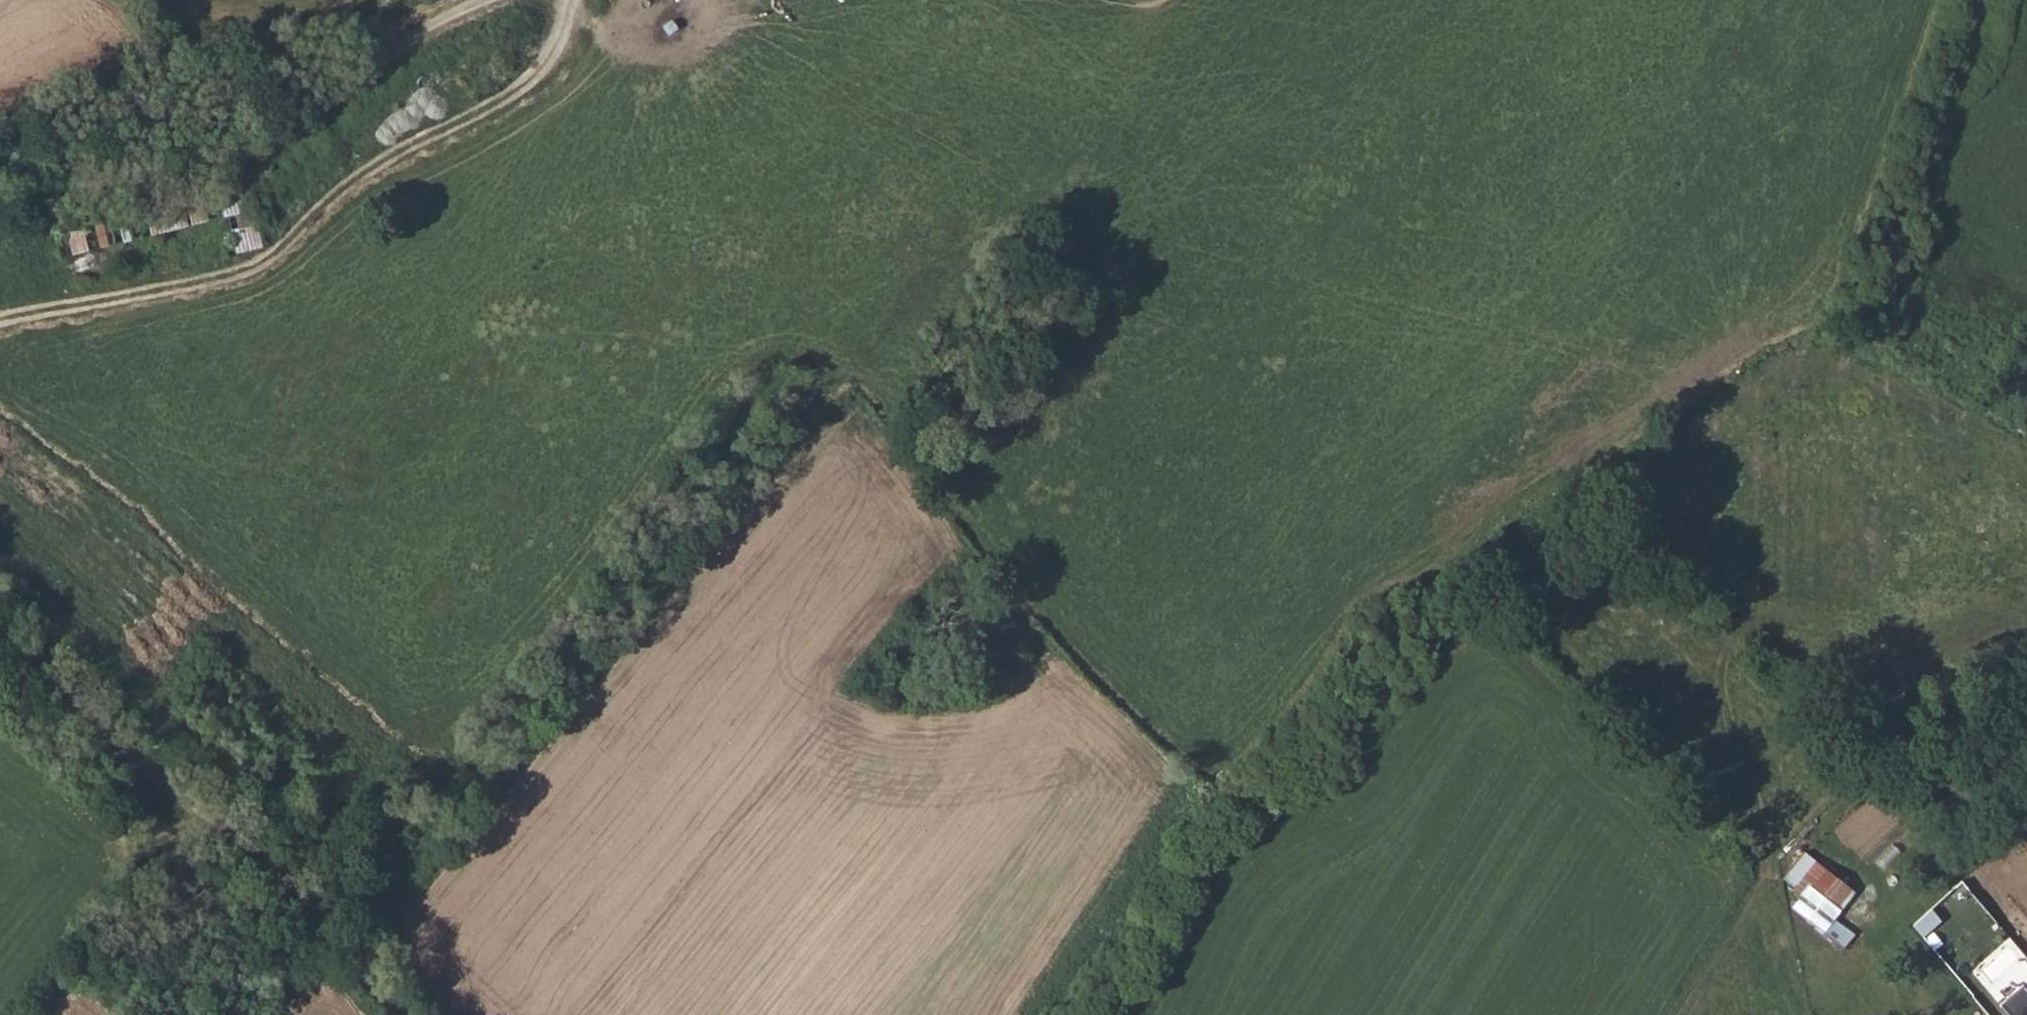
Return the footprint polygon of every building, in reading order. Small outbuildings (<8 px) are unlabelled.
[(214,180),(216,189),(224,221),(232,254),(262,246),(251,201),(275,196),(267,168),(214,180)] [(59,259),(224,221),(216,189),(52,228),(59,259)] [(1784,880),(1837,915),(1857,886),(1804,850),(1784,880)] [(1819,936),(1842,953),(1858,933),(1836,916),(1819,936)] [(2021,987),(2001,1006),(2009,1014),(2026,1014),(2026,994),(2021,987)]
